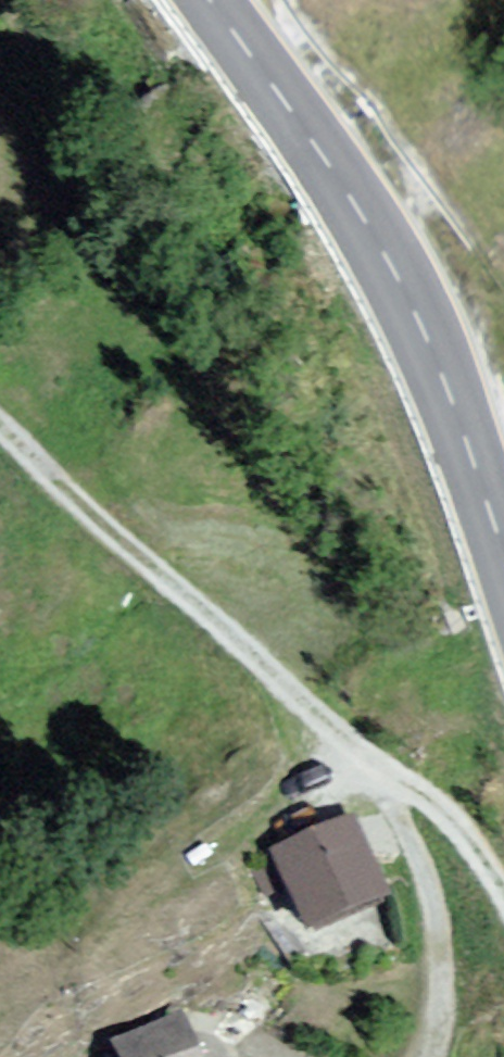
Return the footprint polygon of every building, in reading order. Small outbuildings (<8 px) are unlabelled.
[(352,833),(268,867),(299,942),(383,908),(352,833)] [(181,1030),(123,1056),(193,1056),(181,1030)]
